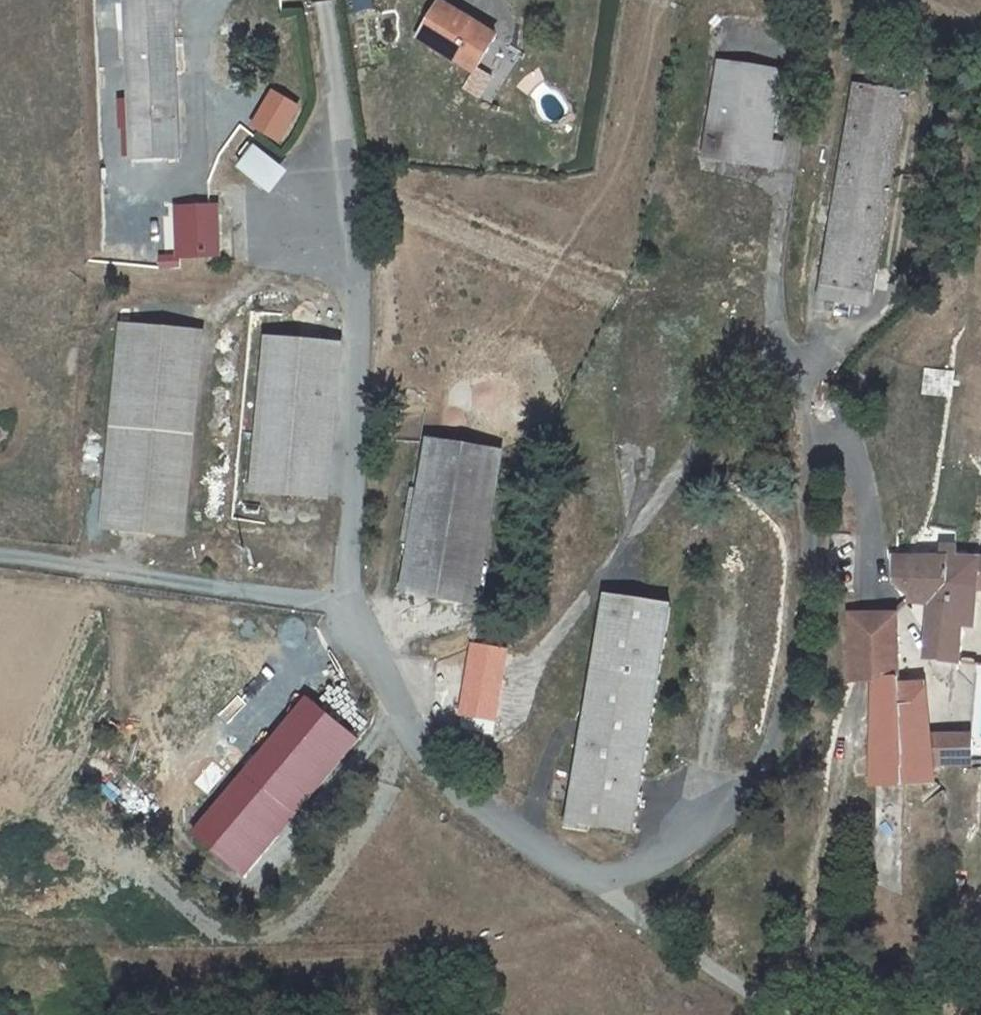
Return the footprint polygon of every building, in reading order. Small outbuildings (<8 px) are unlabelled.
[(181,158),(174,0),(125,0),(131,160),(181,158)] [(496,36),(441,2),(418,38),(449,56),(451,52),(477,68),(496,36)] [(785,73),(721,62),(706,156),(778,168),(781,144),(774,143),(785,73)] [(870,309),(906,93),(855,85),(819,301),(870,309)] [(280,169),(249,143),(240,154),(247,161),(241,168),(265,188),(280,169)] [(218,215),(217,206),(176,207),(177,216),(183,216),(184,258),(212,257),(211,216),(218,215)] [(220,257),(218,215),(211,216),(212,257),(220,257)] [(192,333),(120,327),(102,527),(174,534),(192,333)] [(279,341),(266,491),(317,496),(330,345),(279,341)] [(952,397),(954,374),(927,371),(924,393),(952,397)] [(421,492),(401,489),(393,539),(413,542),(404,592),(477,603),(502,454),(429,442),(421,492)] [(980,590),(980,558),(957,559),(958,548),(942,547),(942,558),(893,557),(894,583),(910,593),(909,603),(933,605),(932,614),(940,615),(936,662),(961,664),(964,612),(974,612),(976,589),(980,590)] [(672,608),(605,597),(567,829),(589,832),(590,827),(634,834),(672,608)] [(964,625),(974,626),(974,612),(964,612),(964,625)] [(940,615),(932,614),(928,662),(936,662),(940,615)] [(875,683),(901,682),(896,616),(853,616),(855,683),(875,683)] [(472,663),(503,668),(506,653),(475,648),(472,663)] [(472,663),(470,663),(468,675),(478,676),(472,717),(489,720),(496,679),(503,680),(505,668),(503,668),(472,663)] [(478,676),(468,675),(462,716),(472,717),(478,676)] [(496,721),(503,680),(496,679),(489,720),(496,721)] [(901,692),(901,682),(875,683),(873,788),(937,785),(935,767),(947,766),(943,745),(932,745),(931,735),(926,689),(901,692)] [(307,697),(194,835),(236,869),(349,733),(307,697)] [(974,737),(931,735),(932,745),(943,745),(947,766),(971,765),(974,737)]
